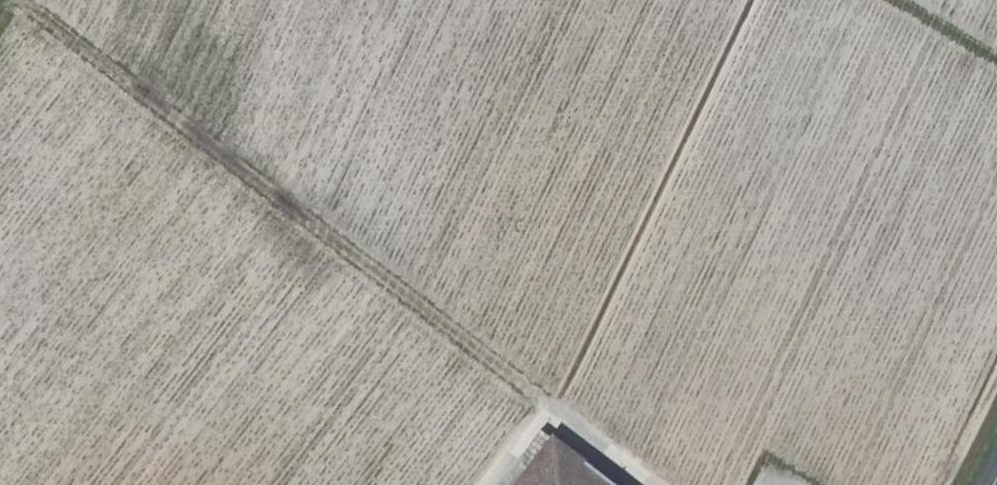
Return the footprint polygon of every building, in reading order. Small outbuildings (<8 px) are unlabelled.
[(560,436),(522,484),(624,484),(560,436)]
